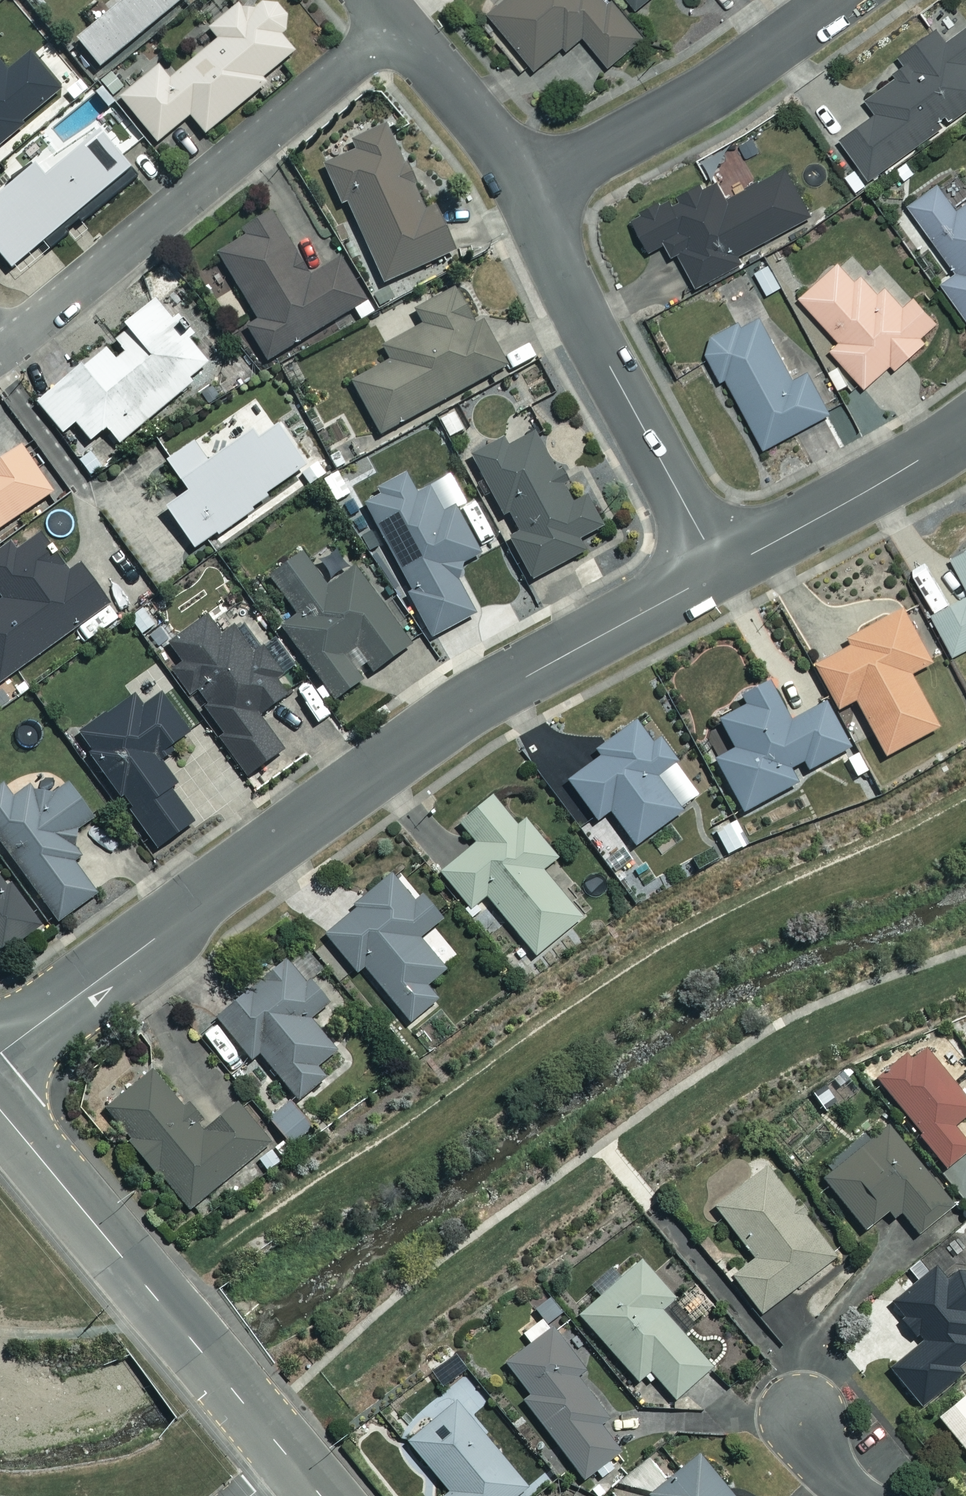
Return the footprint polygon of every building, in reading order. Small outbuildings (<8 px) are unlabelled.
[(75,36),(98,65),(178,0),(119,0),(75,36)] [(159,61),(119,95),(157,142),(189,116),(205,136),(269,85),(260,75),(294,48),(282,33),(285,27),(286,16),(278,5),(265,0),(243,6),(238,1),(207,26),(216,37),(170,76),(159,61)] [(558,49),(563,54),(582,38),(606,67),(637,41),(602,0),(507,0),(485,19),(530,72),(558,49)] [(634,14),(651,0),(622,0),(634,14)] [(935,131),(928,121),(942,112),(949,122),(965,110),(965,69),(965,68),(965,30),(944,45),(935,31),(902,55),(898,75),(863,100),(873,113),(836,139),(864,180),(935,131)] [(60,89),(29,55),(11,72),(0,60),(0,144),(60,89)] [(348,134),(356,152),(324,167),(341,203),(346,201),(383,282),(454,250),(432,202),(424,205),(384,118),(348,134)] [(95,132),(45,176),(37,167),(0,199),(0,260),(14,276),(131,173),(95,132)] [(669,264),(677,259),(693,290),(739,265),(735,258),(809,218),(783,170),(723,203),(710,180),(630,223),(646,253),(659,246),(669,264)] [(938,186),(909,206),(954,273),(938,283),(965,323),(965,322),(965,207),(957,213),(938,186)] [(246,232),(216,250),(257,317),(246,324),(266,358),(365,299),(340,257),(309,276),(268,209),(242,225),(246,232)] [(876,295),(844,258),(799,298),(837,342),(829,350),(862,388),(889,365),(892,369),(937,329),(910,298),(899,308),(883,289),(876,295)] [(474,319),(456,287),(415,309),(423,323),(379,347),(386,361),(351,380),(379,432),(506,363),(480,316),(474,319)] [(104,345),(36,399),(78,452),(74,455),(91,477),(125,450),(118,441),(191,383),(187,377),(208,361),(155,295),(109,332),(124,350),(115,358),(104,345)] [(789,380),(754,315),(700,344),(719,380),(725,378),(762,448),(828,412),(806,371),(789,380)] [(299,467),(266,418),(204,459),(192,440),(165,458),(186,489),(164,504),(193,546),(269,495),(265,490),(299,467)] [(500,439),(466,457),(499,518),(506,514),(516,533),(509,537),(531,577),(582,549),(576,538),(606,522),(587,488),(570,497),(535,431),(505,447),(500,439)] [(50,491),(19,444),(0,457),(0,525),(50,491)] [(415,495),(405,477),(362,502),(413,590),(409,592),(434,635),(477,610),(451,565),(479,549),(452,503),(441,509),(428,487),(415,495)] [(38,533),(16,550),(10,541),(0,548),(0,595),(2,599),(0,601),(0,679),(107,603),(79,564),(66,573),(38,533)] [(328,586),(305,551),(272,573),(298,611),(282,622),(331,696),(362,675),(345,650),(353,644),(370,669),(408,644),(357,567),(328,586)] [(954,558),(965,583),(965,552),(954,558)] [(931,610),(951,651),(965,644),(965,593),(931,610)] [(860,628),(841,638),(846,647),(814,664),(837,708),(855,698),(884,754),(936,727),(908,673),(929,662),(898,603),(858,624),(860,628)] [(169,665),(188,695),(194,691),(220,733),(214,737),(238,776),(281,749),(257,710),(287,691),(258,645),(254,647),(239,622),(220,634),(209,616),(165,644),(176,661),(169,665)] [(789,721),(770,680),(743,693),(747,703),(720,716),(734,746),(714,755),(739,809),(794,783),(786,767),(802,760),(807,769),(848,749),(826,703),(789,721)] [(72,738),(116,798),(119,796),(155,847),(194,819),(170,786),(175,782),(153,752),(185,728),(159,692),(139,707),(131,695),(72,738)] [(652,741),(633,716),(593,745),(600,755),(568,779),(597,819),(610,809),(635,843),(682,808),(656,773),(676,758),(660,735),(652,741)] [(5,799),(0,792),(0,839),(57,918),(96,890),(71,855),(79,849),(67,832),(91,814),(68,783),(44,801),(30,781),(5,799)] [(516,825),(490,794),(459,820),(476,841),(440,870),(470,906),(485,893),(535,953),(580,915),(541,868),(556,856),(525,818),(516,825)] [(748,843),(736,819),(715,829),(727,853),(748,843)] [(415,901),(393,874),(325,930),(356,968),(362,963),(408,1020),(434,999),(422,984),(443,967),(418,936),(445,914),(427,891),(415,901)] [(39,923),(7,878),(2,881),(0,878),(0,951),(39,923)] [(327,1001),(291,954),(215,1013),(250,1058),(259,1051),(296,1098),(324,1076),(315,1064),(334,1049),(308,1016),(327,1001)] [(908,1053),(878,1076),(945,1165),(965,1149),(965,1142),(952,1124),(965,1113),(965,1099),(927,1048),(913,1059),(908,1053)] [(189,1097),(181,1104),(152,1069),(105,1107),(187,1208),(269,1142),(235,1100),(200,1128),(192,1119),(201,1112),(189,1097)] [(312,1125),(289,1098),(268,1115),(290,1143),(312,1125)] [(865,1227),(883,1211),(890,1220),(901,1211),(917,1231),(952,1202),(883,1120),(820,1173),(865,1227)] [(834,1255),(767,1166),(715,1205),(754,1257),(732,1273),(760,1311),(834,1255)] [(675,1298),(644,1259),(580,1310),(637,1381),(650,1370),(672,1398),(710,1367),(662,1308),(675,1298)] [(965,1359),(965,1269),(960,1268),(950,1271),(940,1259),(890,1302),(923,1340),(890,1367),(920,1403),(956,1373),(953,1370),(965,1359)] [(522,1331),(531,1343),(506,1361),(530,1393),(523,1398),(582,1477),(620,1449),(600,1422),(606,1417),(573,1372),(584,1365),(555,1325),(551,1328),(542,1316),(522,1331)] [(965,1392),(937,1415),(965,1450),(965,1394),(965,1392)] [(525,1485),(455,1400),(408,1440),(449,1489),(441,1495),(512,1495),(525,1485)] [(698,1451),(644,1494),(645,1495),(734,1495),(698,1451)]
